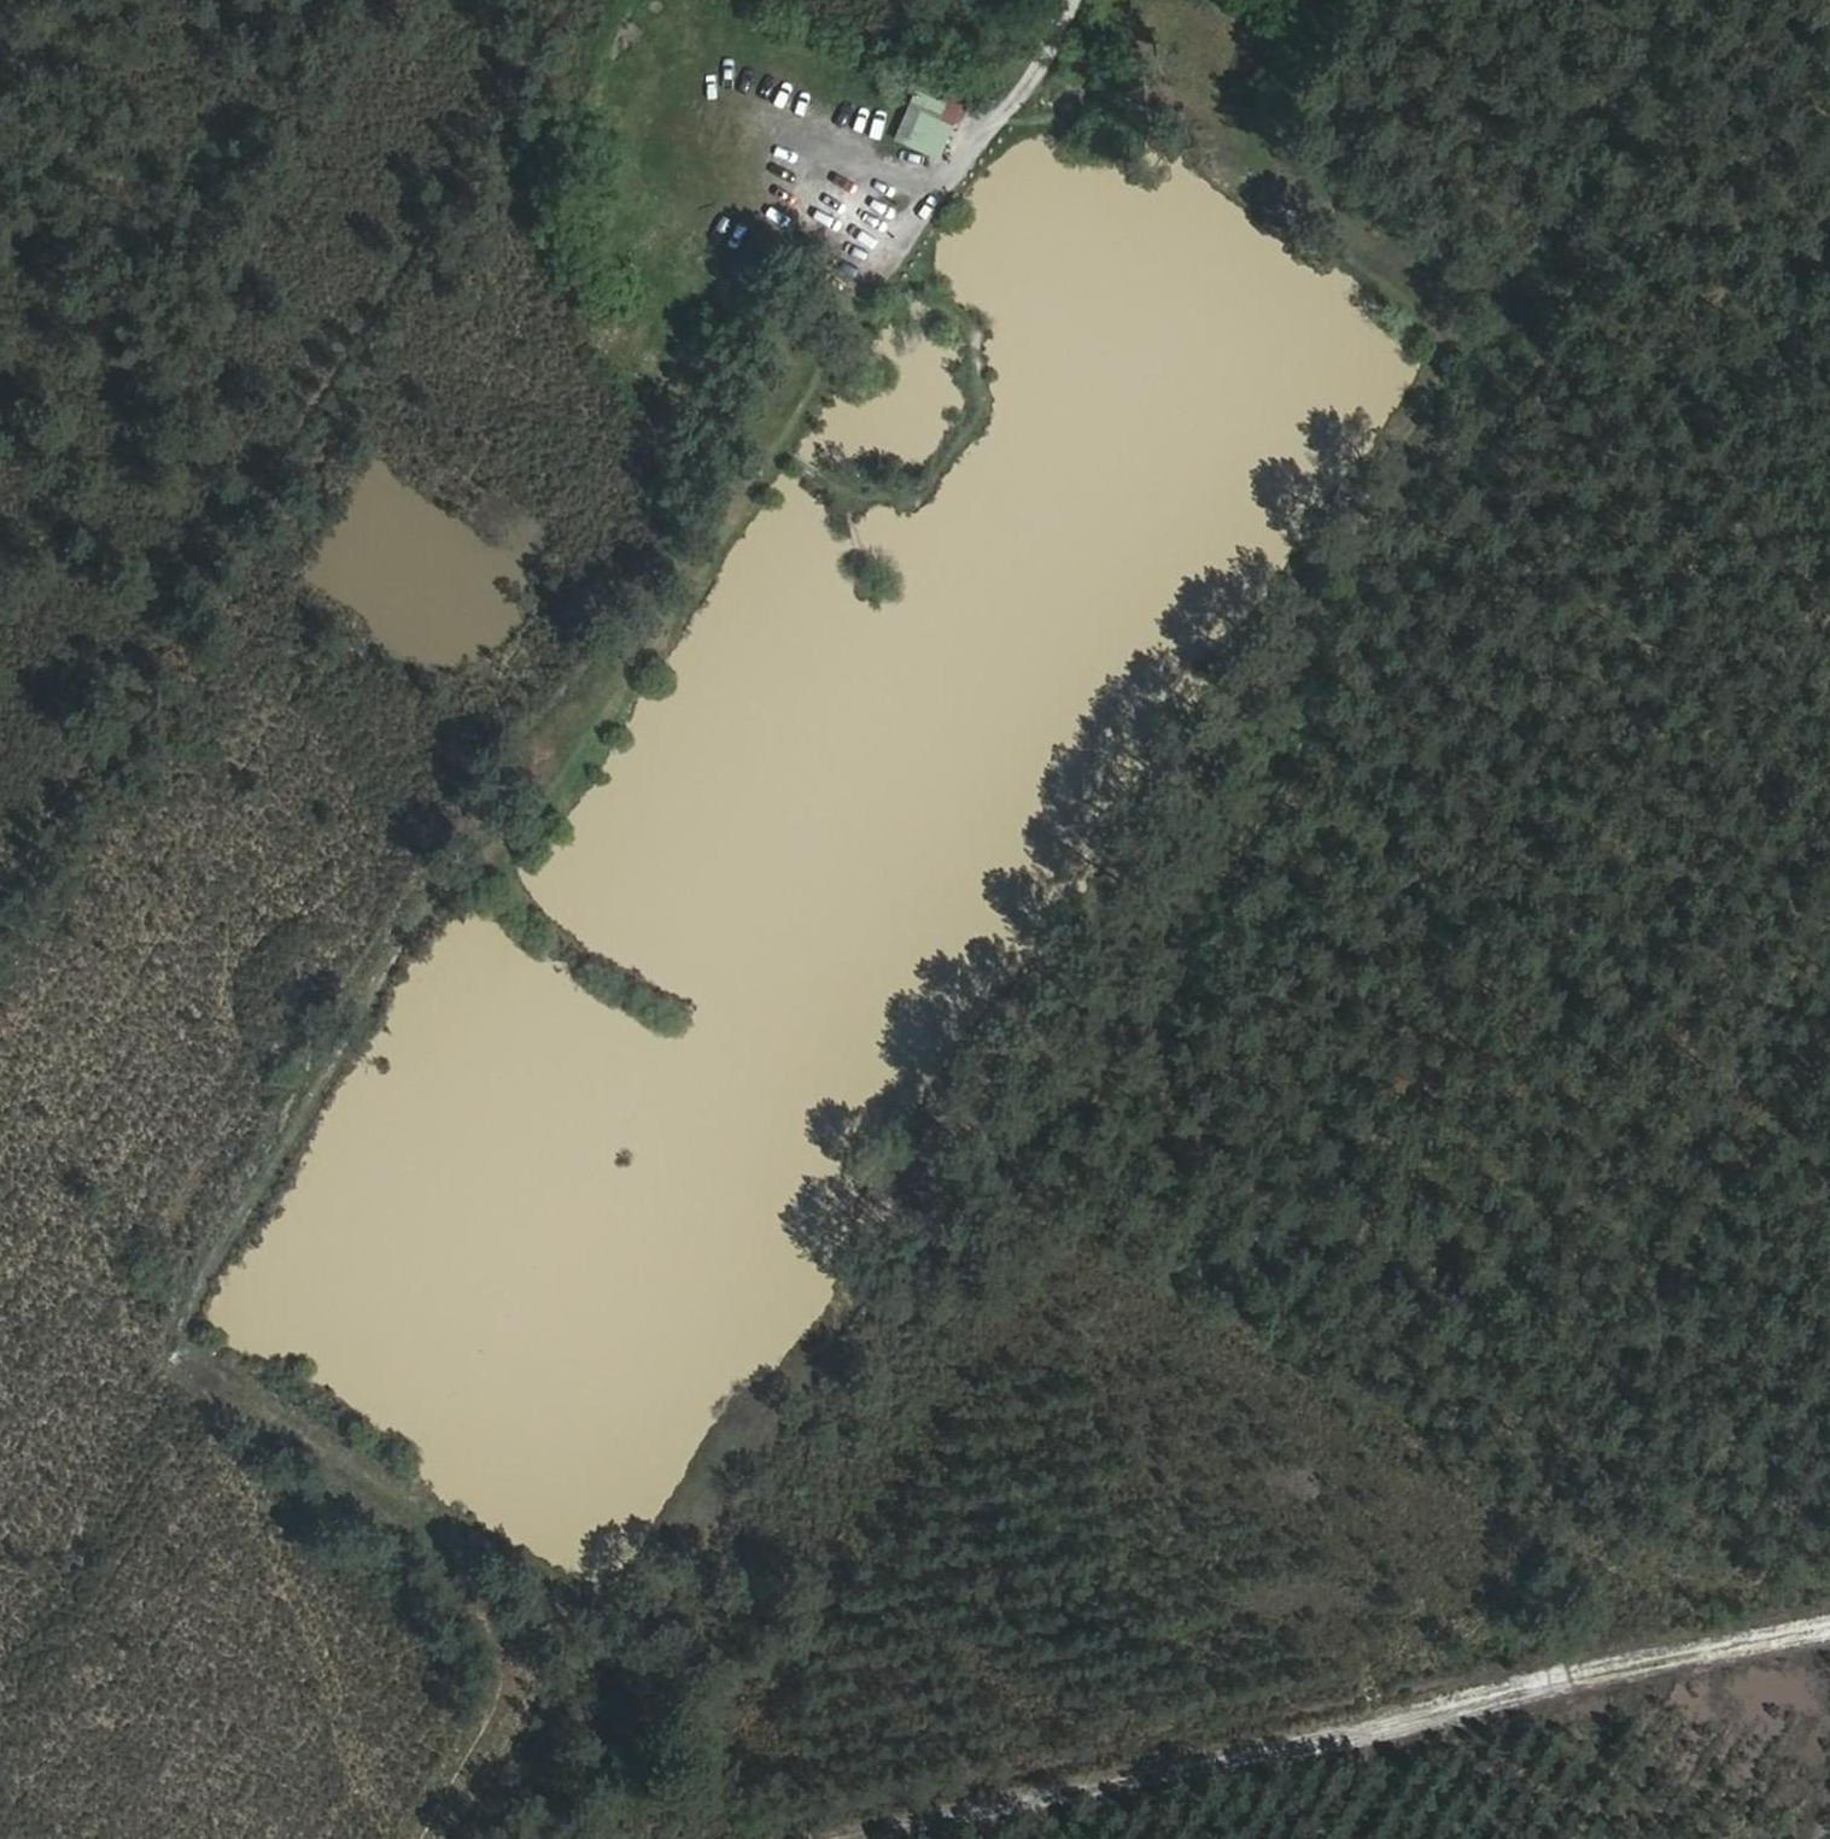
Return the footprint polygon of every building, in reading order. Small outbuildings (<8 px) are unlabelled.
[(920,80),(899,143),(948,159),(968,96),(920,80)]
